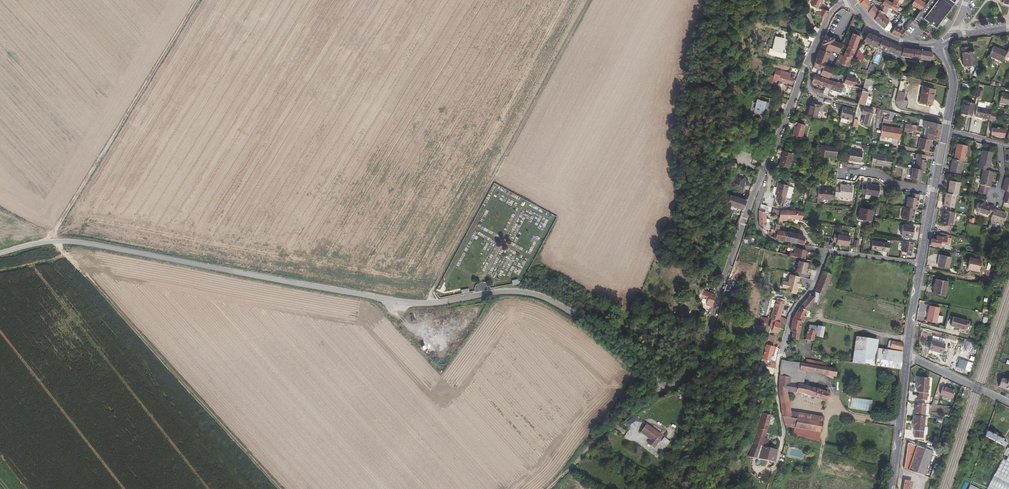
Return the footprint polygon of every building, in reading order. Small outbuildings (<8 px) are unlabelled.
[(809,6),(815,8),(817,9),(818,9),(820,3),(821,0),(811,0),(809,6)] [(867,0),(862,0),(859,3),(865,9),(869,2),(867,0)] [(890,8),(889,8),(892,3),(885,0),(883,0),(883,1),(882,3),(877,11),(873,19),(883,28),(888,30),(891,26),(890,23),(882,14),(886,16),(890,8)] [(895,6),(896,2),(900,4),(901,0),(893,0),(892,3),(889,8),(890,8),(896,11),(898,7),(895,6)] [(918,0),(913,0),(911,4),(920,9),(924,3),(918,0)] [(953,3),(952,2),(950,1),(951,0),(927,0),(914,18),(926,27),(928,24),(929,25),(930,24),(935,27),(953,3)] [(873,19),(877,11),(872,5),(867,12),(873,19)] [(824,18),(828,12),(822,9),(822,10),(818,9),(817,9),(815,8),(814,11),(816,12),(815,15),(824,18)] [(898,36),(903,30),(894,26),(891,32),(898,36)] [(859,37),(862,31),(855,28),(852,34),(859,37)] [(877,48),(881,38),(868,33),(863,41),(871,46),(877,48)] [(854,50),(859,37),(852,34),(847,47),(854,50)] [(780,38),(775,37),(772,49),(768,48),(766,54),(782,58),(783,54),(780,53),(783,44),(779,43),(780,38)] [(827,53),(828,50),(832,41),(824,37),(812,68),(818,70),(820,71),(819,75),(828,78),(830,73),(832,69),(822,65),(823,62),(827,53)] [(899,56),(902,48),(881,38),(877,48),(886,52),(887,51),(899,56)] [(837,53),(841,44),(832,41),(828,50),(837,53)] [(967,52),(966,41),(959,42),(960,53),(961,53),(962,66),(968,66),(967,52)] [(1001,61),(1005,52),(992,46),(988,55),(994,58),(1001,61)] [(850,59),(854,50),(847,47),(843,56),(850,59)] [(934,55),(932,52),(902,48),(899,56),(898,59),(900,60),(901,56),(933,60),(934,55)] [(847,67),(850,59),(843,56),(839,54),(835,63),(847,67)] [(790,84),(792,78),(788,77),(789,74),(780,71),(777,80),(790,84)] [(843,78),(830,73),(828,78),(841,83),(843,78)] [(819,85),(822,77),(814,74),(811,82),(819,85)] [(853,84),(855,79),(847,76),(843,83),(852,86),(853,84)] [(829,89),(832,81),(822,77),(819,85),(828,88),(825,95),(826,95),(829,89)] [(867,96),(868,93),(865,92),(866,90),(867,90),(868,86),(870,87),(873,80),(866,77),(862,87),(861,89),(857,104),(863,105),(864,105),(867,96)] [(839,93),(843,85),(832,81),(829,89),(839,93)] [(931,104),(935,88),(924,85),(920,102),(931,104)] [(908,102),(903,101),(905,93),(897,91),(895,101),(898,107),(906,109),(908,102)] [(1001,92),(998,102),(1008,105),(1008,94),(1001,92)] [(763,107),(765,102),(759,100),(759,99),(757,99),(754,112),(762,114),(763,107)] [(972,116),(974,103),(964,101),(961,114),(972,116)] [(816,117),(819,105),(809,102),(807,115),(816,117)] [(867,124),(872,107),(869,107),(864,105),(863,105),(861,113),(864,114),(862,123),(867,124)] [(849,121),(852,110),(841,107),(839,118),(849,121)] [(989,120),(991,110),(985,109),(977,107),(975,117),(989,120)] [(801,137),(804,124),(796,122),(792,134),(801,137)] [(940,130),(941,125),(931,122),(931,126),(930,129),(933,130),(933,129),(939,130),(940,130)] [(911,133),(912,125),(905,124),(903,131),(911,133)] [(898,139),(900,128),(881,125),(879,135),(898,139)] [(937,141),(939,130),(933,129),(933,130),(930,129),(928,129),(926,139),(930,140),(937,141)] [(928,151),(930,140),(926,139),(920,138),(918,149),(928,151)] [(964,160),(967,145),(956,143),(953,158),(963,160),(964,160)] [(835,156),(836,148),(819,146),(818,157),(826,158),(826,155),(835,156)] [(988,167),(990,161),(988,161),(991,152),(982,149),(978,164),(977,163),(976,167),(982,169),(986,170),(987,167),(988,167)] [(860,162),(861,151),(849,150),(848,160),(860,162)] [(787,167),(791,154),(783,151),(778,164),(787,167)] [(924,170),(926,160),(923,160),(924,155),(915,153),(914,158),(916,159),(915,169),(921,170),(924,170)] [(889,167),(891,157),(872,154),(870,163),(874,163),(874,164),(889,167)] [(960,173),(963,160),(953,158),(952,158),(949,171),(960,173)] [(919,185),(921,170),(915,169),(911,168),(909,178),(912,179),(911,183),(919,185)] [(989,186),(993,172),(986,170),(982,169),(978,184),(980,184),(979,188),(986,190),(987,186),(989,186)] [(1008,190),(1008,177),(1004,176),(1000,189),(1006,191),(1002,201),(1008,203),(1008,200),(1008,191),(1008,190)] [(742,183),(743,179),(734,177),(731,189),(739,191),(741,183),(742,183)] [(956,195),(959,182),(949,180),(946,193),(955,194),(956,195)] [(781,196),(784,184),(774,181),(773,186),(771,192),(771,193),(774,194),(772,201),(778,203),(780,196),(781,196)] [(850,198),(852,186),(839,184),(839,187),(835,187),(834,190),(833,196),(850,198)] [(881,197),(882,188),(878,187),(878,186),(865,184),(862,184),(860,193),(881,197)] [(833,196),(834,190),(822,188),(822,190),(818,189),(817,198),(833,200),(833,196)] [(953,207),(955,194),(946,193),(945,192),(942,205),(953,207)] [(916,209),(918,194),(910,193),(909,197),(906,196),(904,207),(914,209),(916,209)] [(741,209),(744,200),(729,195),(726,204),(741,209)] [(991,208),(992,206),(987,204),(986,206),(975,202),(972,209),(985,214),(985,212),(989,213),(991,208)] [(912,221),(914,209),(904,207),(903,207),(901,219),(912,221)] [(870,221),(872,211),(860,208),(858,219),(870,221)] [(999,222),(1003,212),(991,208),(989,213),(987,218),(999,222)] [(801,219),(803,212),(795,211),(795,210),(786,210),(778,211),(777,219),(784,219),(784,218),(801,219)] [(951,220),(953,212),(943,210),(940,224),(950,226),(951,220)] [(910,237),(912,227),(902,225),(900,235),(910,237)] [(803,237),(796,233),(783,231),(777,230),(775,230),(774,238),(793,242),(801,244),(803,237)] [(943,243),(944,237),(947,238),(947,235),(939,232),(938,236),(935,236),(934,239),(930,238),(929,245),(938,246),(939,242),(943,243)] [(749,241),(751,234),(748,233),(747,237),(742,235),(740,243),(745,244),(746,243),(750,244),(751,242),(749,241)] [(847,246),(849,237),(833,235),(832,241),(836,242),(836,244),(847,246)] [(887,252),(889,243),(871,240),(870,249),(877,250),(877,249),(879,250),(887,252)] [(910,254),(912,243),(902,241),(900,252),(910,254)] [(802,258),(804,250),(793,247),(792,253),(788,252),(787,255),(802,258)] [(947,268),(949,256),(939,254),(937,266),(947,268)] [(977,270),(980,260),(968,258),(966,268),(977,270)] [(805,262),(795,260),(793,270),(802,273),(805,262)] [(802,321),(806,309),(813,302),(823,304),(825,294),(823,293),(832,273),(822,270),(813,292),(813,296),(808,295),(799,306),(792,318),(789,331),(791,331),(790,345),(791,351),(796,351),(801,320),(802,321)] [(798,279),(800,275),(790,272),(787,282),(783,280),(780,287),(795,291),(797,285),(800,286),(801,280),(798,279)] [(945,295),(948,281),(935,278),(932,293),(945,295)] [(779,318),(784,301),(783,300),(777,297),(775,299),(770,319),(774,320),(778,322),(779,318)] [(935,323),(938,307),(928,305),(925,321),(935,323)] [(964,330),(967,321),(952,317),(950,326),(964,330)] [(459,332),(442,319),(424,344),(441,356),(459,332)] [(776,332),(780,322),(778,322),(774,320),(771,330),(776,332)] [(821,337),(823,328),(809,324),(805,339),(813,341),(815,336),(821,337)] [(772,345),(774,336),(767,334),(765,344),(772,345)] [(876,348),(878,340),(855,337),(851,362),(874,366),(876,348)] [(901,351),(902,344),(894,341),(892,348),(901,351)] [(941,355),(944,345),(931,342),(928,350),(937,352),(936,353),(941,355)] [(770,360),(774,346),(772,345),(765,344),(764,344),(760,365),(765,366),(766,364),(767,359),(770,360)] [(899,369),(901,352),(876,348),(874,366),(899,369)] [(805,386),(789,383),(789,382),(798,384),(799,378),(790,377),(788,361),(781,359),(779,368),(780,375),(779,375),(778,389),(781,417),(785,427),(794,429),(794,428),(820,432),(821,422),(788,417),(788,411),(788,405),(786,404),(786,391),(804,394),(825,401),(827,392),(805,386)] [(836,369),(801,362),(794,361),(794,367),(799,368),(799,369),(835,376),(836,369)] [(925,401),(928,379),(918,378),(917,383),(916,383),(915,388),(917,388),(916,393),(918,393),(917,400),(925,401)] [(1008,390),(1008,380),(1008,381),(1002,379),(999,386),(1008,390)] [(955,388),(943,384),(940,392),(953,396),(955,388)] [(857,398),(857,408),(871,409),(871,405),(874,406),(875,400),(857,398)] [(982,414),(985,402),(979,400),(976,412),(982,414)] [(924,404),(917,403),(916,415),(923,416),(924,404)] [(822,417),(788,411),(788,417),(821,422),(822,417)] [(765,431),(770,415),(762,413),(756,432),(752,443),(760,446),(765,431)] [(623,423),(628,430),(641,422),(635,414),(623,423)] [(922,440),(925,418),(915,416),(914,421),(913,421),(912,426),(914,426),(913,431),(914,431),(913,439),(922,440)] [(651,435),(655,428),(649,424),(645,431),(651,435)] [(818,441),(820,432),(794,428),(794,429),(793,434),(818,441)] [(1001,438),(985,430),(983,436),(1004,447),(1006,443),(1001,440),(1001,438)] [(773,463),(776,451),(760,446),(752,443),(747,456),(773,463)] [(923,475),(931,451),(907,443),(903,468),(923,475)] [(807,474),(810,460),(804,458),(800,472),(807,474)] [(1006,458),(1004,460),(1001,459),(999,462),(1008,466),(1008,460),(1006,458)] [(803,488),(807,474),(800,472),(797,486),(803,488)] [(912,481),(903,479),(901,488),(910,488),(912,481)]
